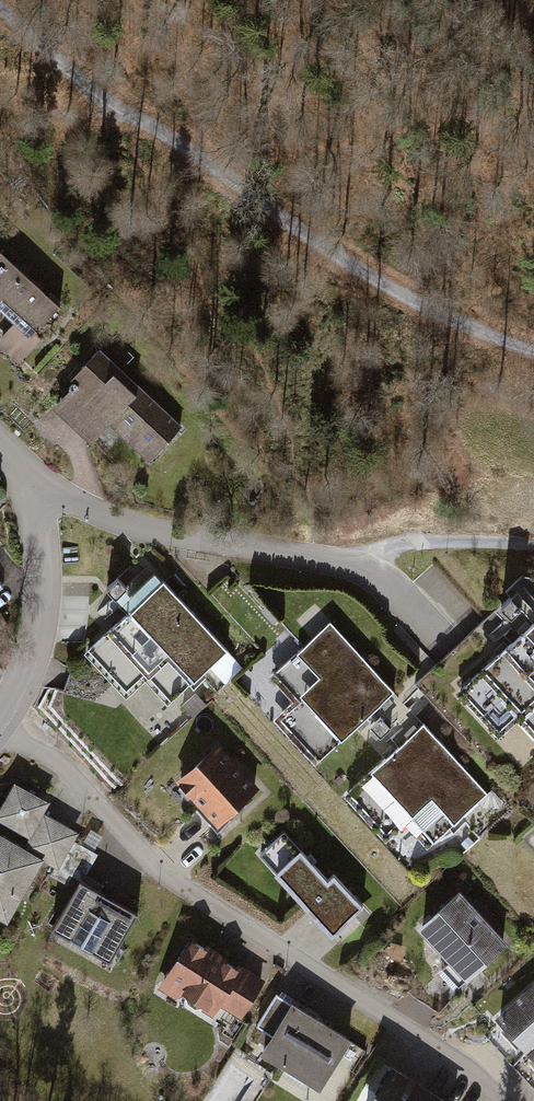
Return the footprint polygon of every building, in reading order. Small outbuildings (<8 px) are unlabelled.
[(0,255),(0,303),(31,333),(55,308),(0,255)] [(177,428),(92,348),(63,379),(68,385),(49,405),(73,428),(90,444),(107,426),(145,461),(177,428)] [(222,648),(158,580),(127,610),(191,677),(222,648)] [(191,677),(127,610),(105,631),(152,680),(169,698),(191,677)] [(499,643),(504,648),(533,680),(533,610),(499,643)] [(388,694),(323,623),(289,653),(312,678),(295,694),(337,740),(388,694)] [(152,680),(105,631),(78,655),(125,705),(152,680)] [(504,648),(480,670),(518,711),(533,697),(533,698),(533,680),(504,648)] [(312,678),(289,653),(246,693),(311,764),(337,740),(295,694),(312,678)] [(518,711),(480,670),(454,695),(491,735),(518,711)] [(518,711),(491,735),(515,761),(533,744),(533,698),(533,697),(518,711)] [(491,796),(426,725),(392,756),(415,780),(398,796),(440,842),(491,796)] [(213,744),(169,783),(212,831),(256,791),(213,744)] [(415,780),(392,756),(349,795),(414,866),(440,842),(398,796),(415,780)] [(16,782),(0,808),(0,820),(27,837),(42,811),(48,802),(16,782)] [(81,832),(42,811),(27,837),(22,847),(42,858),(61,869),(81,832)] [(296,903),(325,936),(358,908),(329,874),(321,882),(278,833),(254,854),(296,903)] [(0,836),(0,919),(6,922),(42,858),(22,847),(0,836)] [(135,916),(73,879),(43,929),(106,965),(135,916)] [(456,891),(409,929),(456,986),(502,948),(456,891)] [(262,984),(184,937),(157,982),(235,1029),(262,984)] [(490,1017),(520,1054),(533,1043),(533,982),(490,1017)] [(346,1040),(277,998),(271,994),(251,1025),(264,1033),(251,1049),(315,1090),(346,1040)] [(520,1054),(533,1071),(533,1043),(520,1054)] [(386,1064),(363,1100),(445,1100),(386,1064)]
